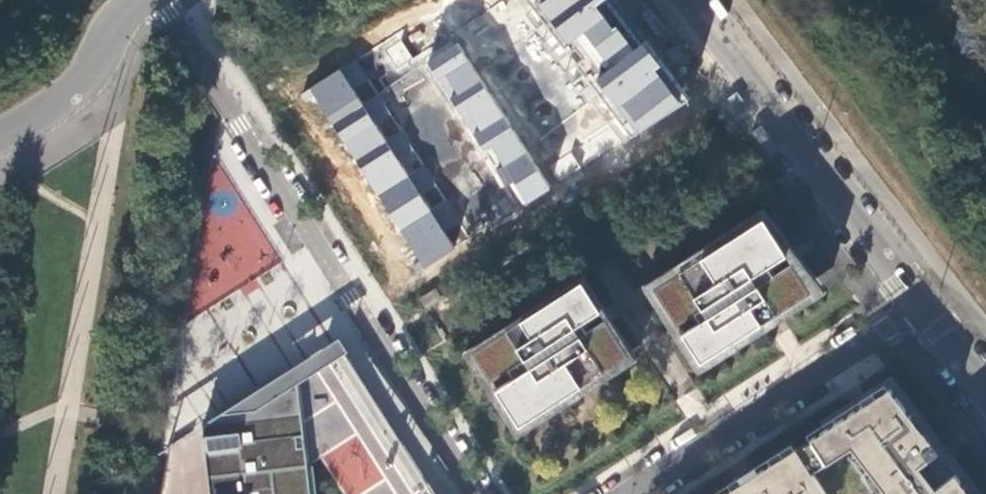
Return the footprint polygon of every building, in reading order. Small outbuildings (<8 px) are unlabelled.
[(633,136),(692,99),(613,0),(528,0),(633,136)] [(392,73),(413,60),(397,34),(376,46),(392,73)] [(551,188),(456,43),(426,62),(521,207),(551,188)] [(422,166),(356,59),(310,89),(425,267),(471,237),(461,223),(444,234),(430,210),(445,201),(436,185),(419,195),(409,174),(422,166)] [(701,361),(811,292),(764,218),(654,288),(701,361)] [(521,425),(630,355),(582,281),(473,351),(492,380),(510,368),(515,377),(497,389),(521,425)] [(441,299),(435,290),(420,299),(426,308),(441,299)] [(336,340),(201,426),(208,493),(435,493),(336,340)] [(891,376),(820,422),(825,429),(724,493),(981,493),(891,376)]
